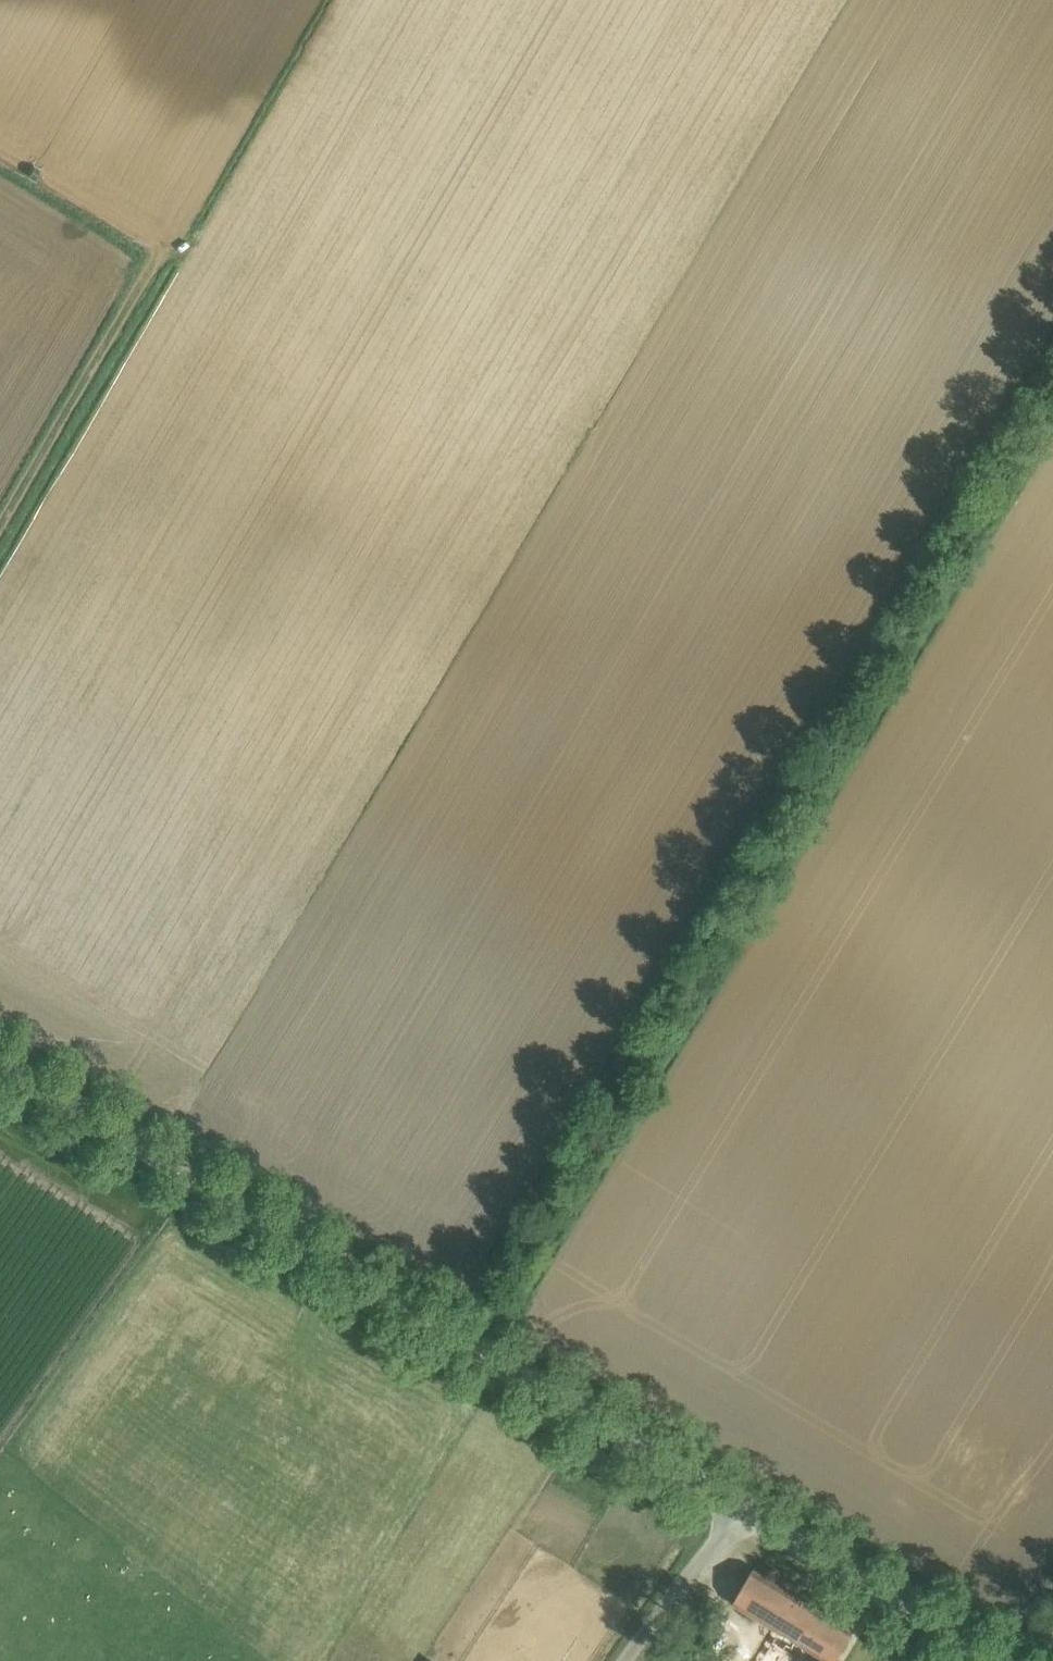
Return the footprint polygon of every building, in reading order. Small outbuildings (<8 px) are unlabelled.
[(758,1660),(793,1660),(803,1644),(829,1660),(835,1660),(855,1630),(755,1568),(734,1602),(778,1630),(758,1660)]
